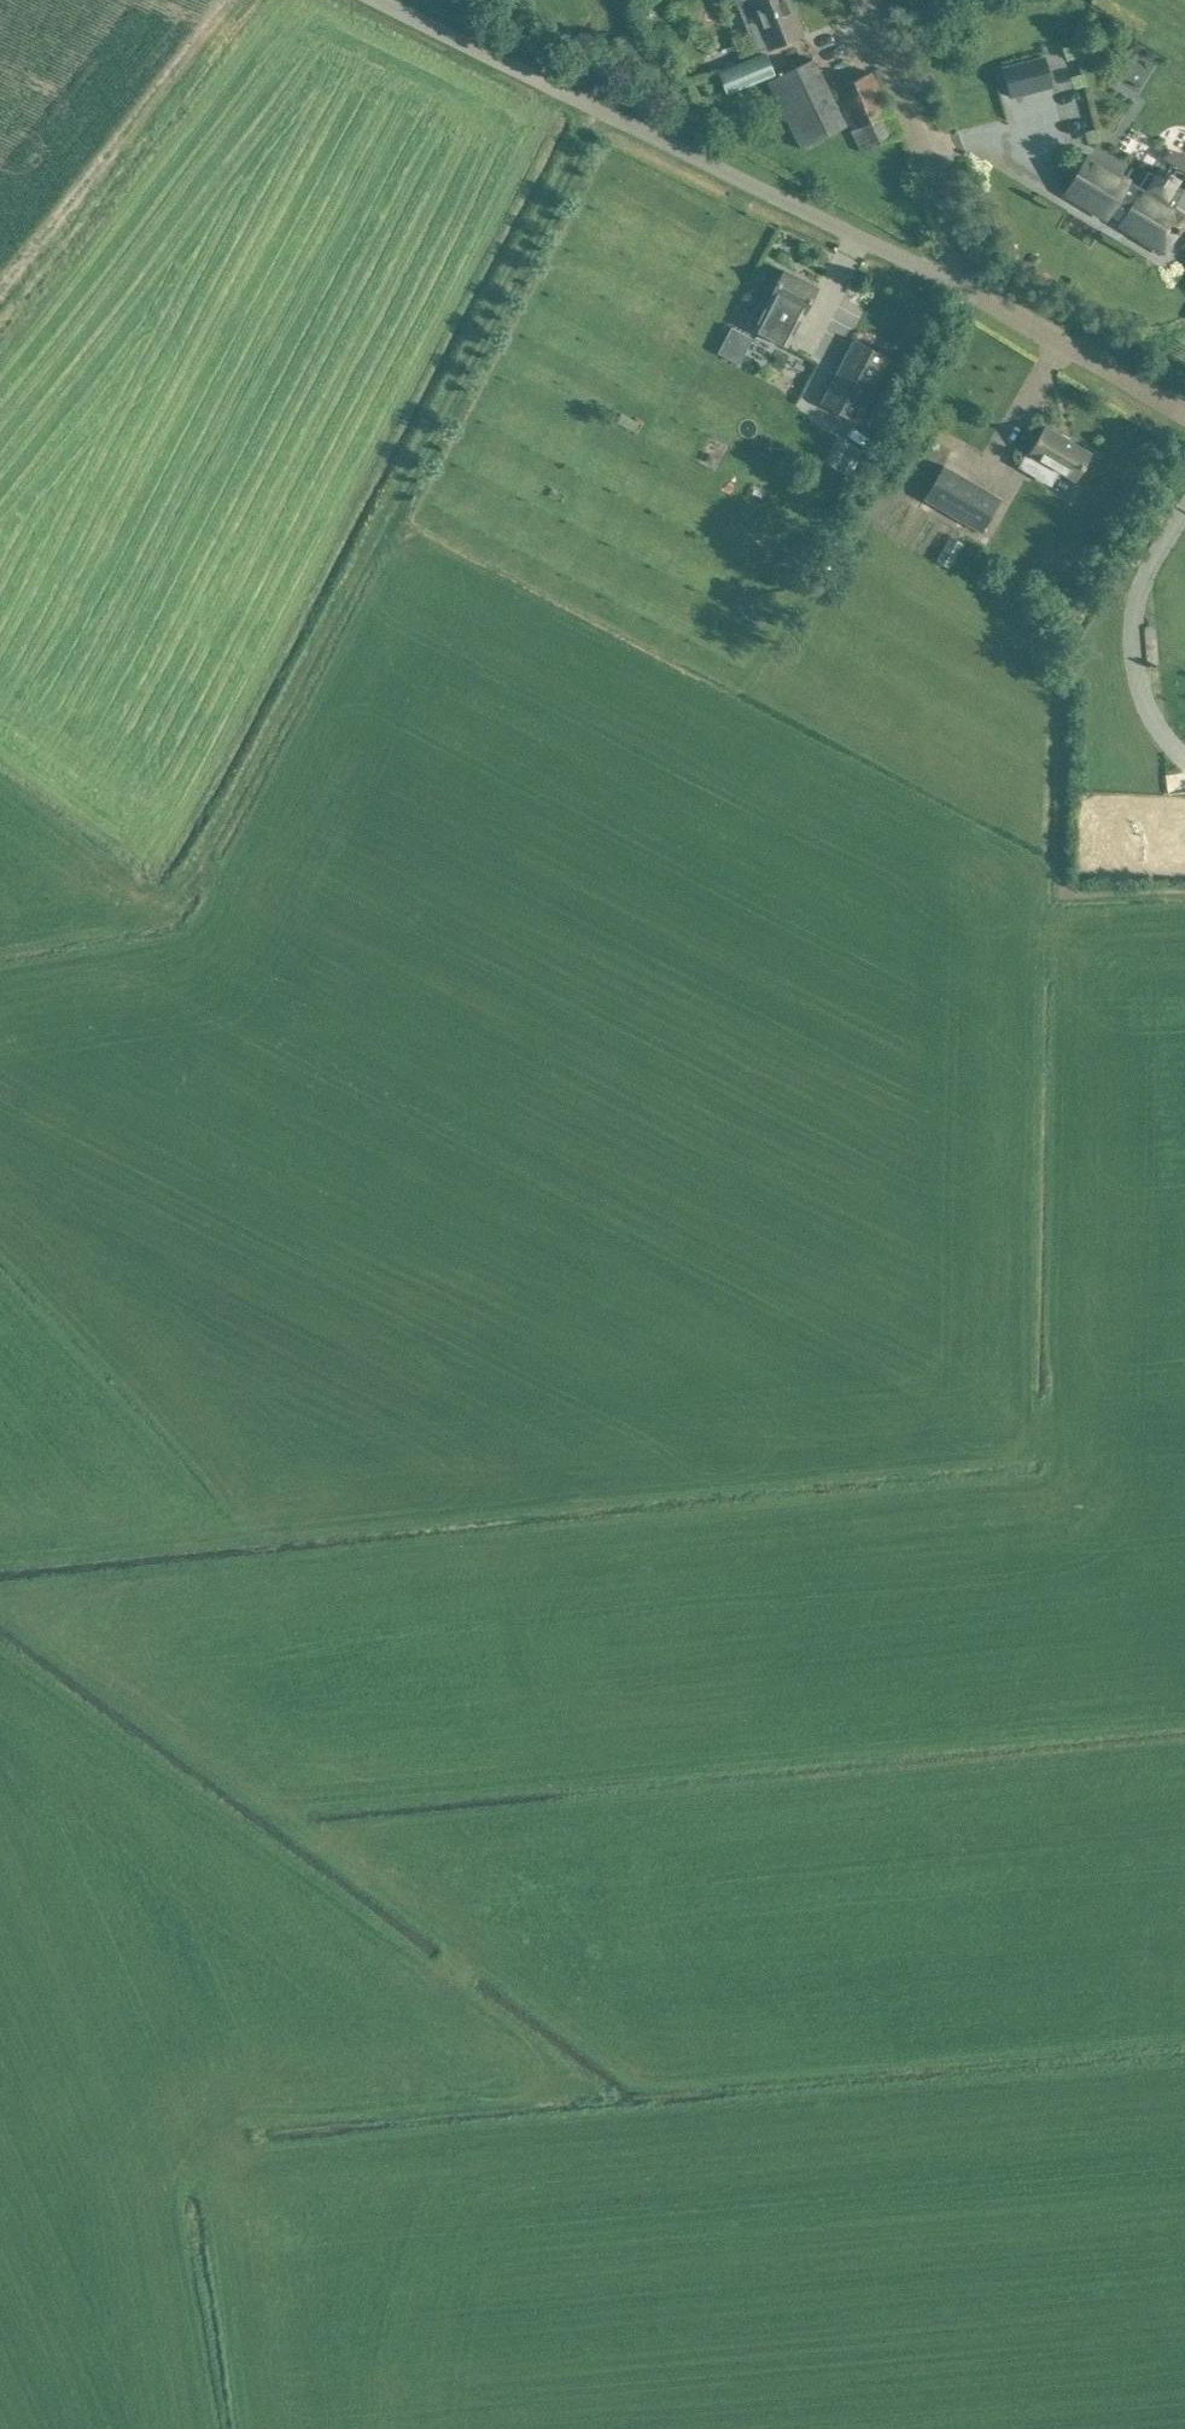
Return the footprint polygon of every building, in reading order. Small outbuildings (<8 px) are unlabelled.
[(802,34),(788,0),(735,0),(755,52),(768,47),(768,48),(802,34)] [(774,74),(765,54),(719,73),(727,93),(774,74)] [(812,59),(767,81),(800,149),(846,126),(812,59)] [(1002,70),(1010,97),(1024,93),(1017,65),(1002,70)] [(832,90),(861,152),(899,135),(889,115),(891,114),(890,113),(889,113),(870,73),(832,90)] [(1087,156),(1064,194),(1106,219),(1110,213),(1122,221),(1119,225),(1164,252),(1175,233),(1177,234),(1181,229),(1178,228),(1184,217),(1128,182),(1129,181),(1128,180),(1135,168),(1096,145),(1088,156),(1087,156)] [(784,271),(771,297),(770,296),(753,330),(786,347),(787,346),(786,345),(802,313),(804,314),(817,288),(784,271)] [(757,356),(777,360),(779,353),(759,348),(762,338),(738,332),(731,363),(754,368),(757,356)] [(856,420),(861,422),(885,376),(880,374),(889,357),(854,339),(821,404),(855,422),(856,420)] [(1044,426),(1028,453),(1021,466),(1051,483),(1058,471),(1076,481),(1092,453),(1044,426)] [(853,479),(866,452),(844,442),(832,469),(853,479)] [(1001,499),(943,465),(924,499),(982,533),(1001,499)] [(958,572),(973,549),(960,541),(946,565),(958,572)]
